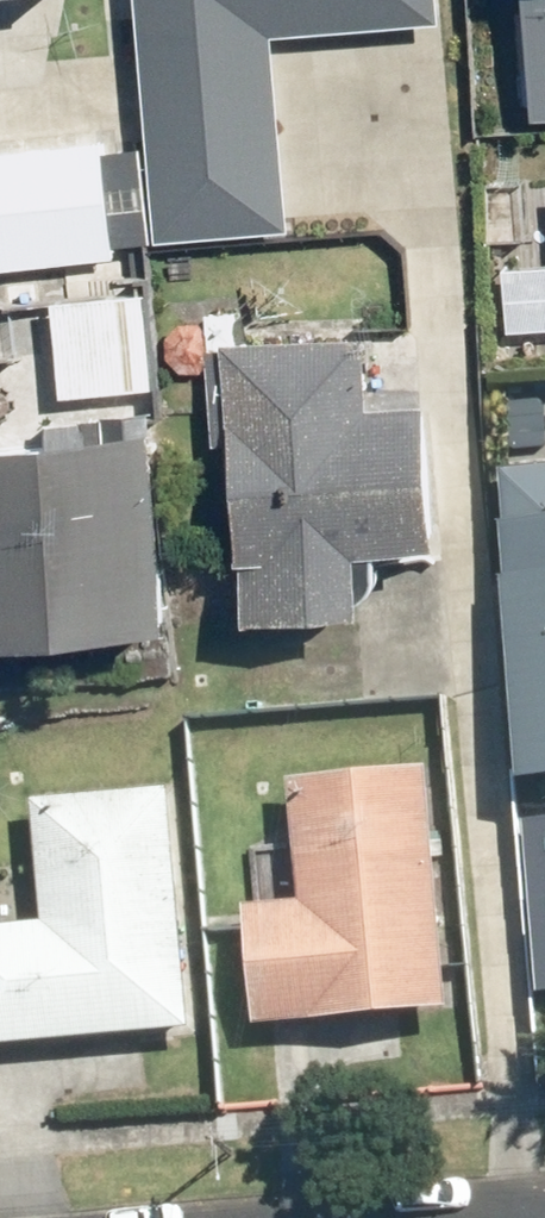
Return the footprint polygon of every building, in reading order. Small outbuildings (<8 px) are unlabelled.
[(156,237),(294,227),(280,34),(443,22),(441,0),(139,0),(156,237)] [(532,79),(544,79),(544,0),(530,0),(532,79)] [(0,149),(0,267),(119,255),(107,138),(0,149)] [(151,290),(58,298),(66,395),(160,387),(151,290)] [(369,333),(230,343),(251,620),(370,611),(366,545),(445,539),(434,400),(374,405),(369,333)] [(0,446),(0,645),(180,627),(161,430),(0,446)] [(499,462),(522,782),(544,780),(544,459),(499,462)] [(298,902),(243,907),(254,1027),(448,1010),(426,764),(286,777),(298,902)] [(28,799),(37,920),(0,923),(0,1045),(185,1031),(167,789),(28,799)] [(543,982),(544,982),(544,811),(523,813),(543,982)]
